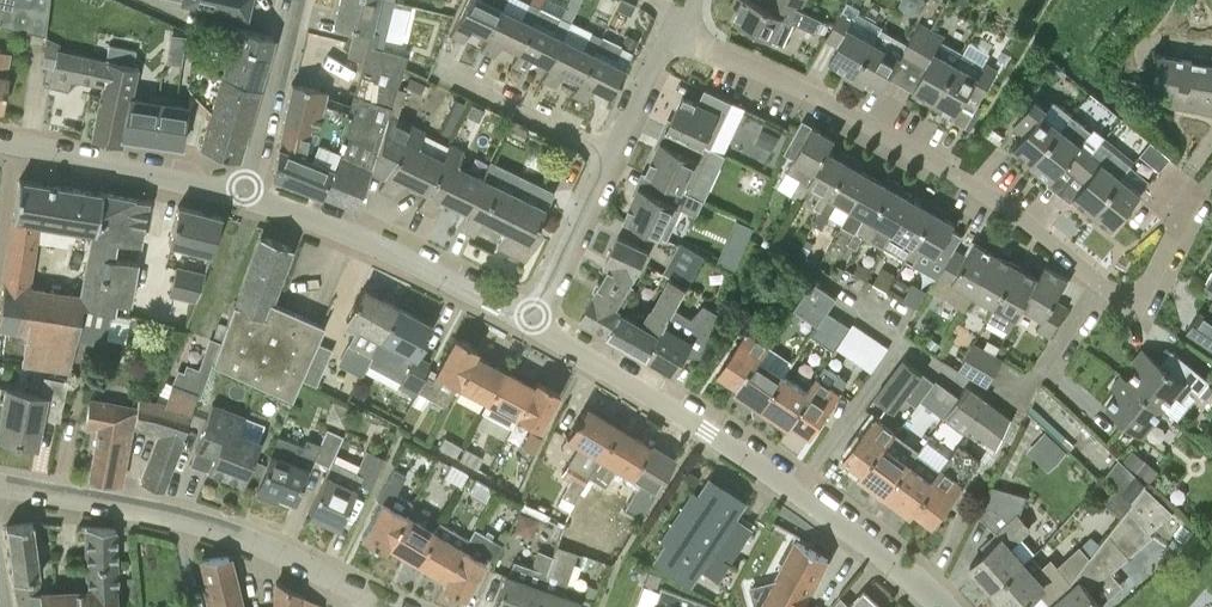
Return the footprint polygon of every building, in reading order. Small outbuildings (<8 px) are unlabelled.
[(16,0),(0,0),(0,25),(9,27),(16,0)] [(9,27),(45,35),(49,0),(16,0),(9,27)] [(246,14),(249,0),(182,0),(246,14)] [(393,0),(339,0),(334,21),(356,26),(352,41),(384,48),(387,35),(386,34),(393,0)] [(503,0),(467,0),(450,34),(463,41),(470,28),(487,36),(503,0)] [(487,36),(480,49),(494,56),(500,42),(517,51),(540,7),(539,7),(529,2),(528,1),(525,0),(503,0),(487,36)] [(517,51),(511,64),(524,71),(531,57),(548,65),(562,37),(561,37),(568,22),(570,23),(581,0),(568,0),(565,5),(559,17),(540,7),(517,51)] [(610,17),(617,3),(611,0),(604,0),(598,12),(610,17)] [(630,16),(634,5),(622,0),(621,0),(617,10),(630,16)] [(802,8),(784,0),(767,0),(765,6),(752,0),(734,0),(732,5),(740,8),(734,21),(783,44),(794,21),(816,31),(822,18),(801,9),(802,8)] [(802,8),(806,0),(784,0),(802,8)] [(842,10),(826,38),(838,45),(830,60),(845,68),(843,72),(854,78),(882,28),(882,27),(883,25),(858,12),(855,17),(842,10)] [(821,21),(817,29),(825,33),(829,25),(821,21)] [(920,21),(908,42),(882,28),(854,78),(865,84),(867,81),(882,89),(903,52),(917,59),(934,29),(920,21)] [(259,86),(269,51),(268,50),(270,40),(272,40),(273,37),(237,27),(223,75),(259,86)] [(926,68),(913,90),(929,99),(928,102),(933,105),(962,53),(942,41),(945,35),(934,29),(917,59),(915,62),(926,68)] [(580,46),(562,37),(548,65),(541,79),(555,85),(562,72),(579,80),(600,36),(588,31),(580,46)] [(185,36),(170,34),(166,63),(181,65),(185,36)] [(600,36),(579,80),(572,93),(586,100),(592,87),(610,95),(632,51),(621,47),(600,36)] [(136,66),(133,66),(105,60),(59,50),(60,43),(46,37),(42,64),(53,66),(49,86),(68,90),(70,78),(103,84),(132,90),(136,66)] [(632,49),(636,40),(629,37),(625,46),(632,49)] [(352,41),(333,103),(341,107),(333,131),(328,129),(316,161),(329,167),(318,193),(358,209),(406,55),(352,41)] [(967,98),(977,104),(995,74),(999,67),(984,59),(989,51),(970,41),(964,54),(962,53),(933,105),(938,108),(940,105),(956,115),(965,99),(966,99),(967,98)] [(109,44),(105,60),(133,66),(136,50),(109,44)] [(1003,50),(997,60),(1003,65),(1010,54),(1003,50)] [(1,108),(7,76),(5,76),(10,52),(0,51),(0,108),(1,108)] [(1189,108),(1211,112),(1211,56),(1194,53),(1193,60),(1158,55),(1153,86),(1173,89),(1171,105),(1189,108)] [(259,86),(223,75),(223,76),(222,75),(209,117),(247,128),(259,86)] [(420,92),(424,84),(409,77),(405,85),(420,92)] [(291,83),(281,128),(305,138),(308,123),(316,125),(323,99),(326,90),(291,83)] [(132,90),(103,84),(100,96),(99,96),(98,101),(100,101),(91,139),(120,145),(121,138),(130,96),(132,90)] [(405,90),(396,88),(372,165),(386,172),(378,188),(393,195),(401,179),(425,191),(442,157),(417,145),(425,129),(397,116),(405,90)] [(666,127),(683,135),(683,134),(711,147),(733,101),(705,88),(699,102),(683,95),(668,126),(667,126),(666,127)] [(130,96),(121,138),(152,143),(158,101),(130,96)] [(448,135),(464,102),(456,98),(440,131),(448,135)] [(333,103),(323,99),(316,125),(308,123),(305,138),(281,128),(271,173),(318,193),(329,167),(316,161),(328,129),(333,131),(341,107),(333,103)] [(1036,99),(1014,125),(1025,134),(1014,147),(1028,160),(1026,161),(1031,165),(1062,128),(1043,113),(1047,107),(1036,99)] [(158,101),(152,143),(180,148),(187,106),(158,101)] [(478,120),(483,109),(472,104),(467,115),(478,120)] [(1063,165),(1074,174),(1096,146),(1085,138),(1091,130),(1073,115),(1062,128),(1031,165),(1036,169),(1038,167),(1052,179),(1063,165)] [(200,143),(199,148),(238,159),(239,156),(238,155),(247,128),(209,117),(200,143)] [(522,141),(527,129),(508,121),(503,132),(522,141)] [(807,170),(793,196),(802,200),(808,188),(807,188),(828,150),(839,132),(828,126),(825,132),(813,125),(794,162),(807,170)] [(773,150),(779,136),(764,130),(758,143),(773,150)] [(690,191),(711,147),(683,134),(683,135),(677,148),(663,142),(660,149),(658,148),(646,173),(661,181),(662,180),(689,193),(690,191)] [(1101,140),(1096,146),(1074,174),(1084,183),(1073,196),(1088,208),(1086,210),(1091,214),(1122,176),(1131,165),(1101,140)] [(443,157),(442,157),(425,191),(417,207),(432,214),(440,198),(464,210),(481,176),(458,164),(466,148),(451,141),(443,157)] [(1166,163),(1169,158),(1149,143),(1139,156),(1159,171),(1166,163)] [(813,210),(819,213),(852,156),(842,150),(838,156),(828,150),(807,188),(808,188),(821,195),(813,210)] [(839,203),(850,209),(870,174),(860,168),(863,162),(852,156),(819,213),(821,214),(814,226),(823,232),(839,203)] [(895,180),(894,179),(884,174),(881,180),(870,174),(850,209),(842,225),(854,232),(847,244),(857,250),(864,239),(863,238),(895,180)] [(481,176),(464,210),(456,226),(474,234),(482,218),(504,229),(496,245),(525,259),(537,234),(532,231),(544,207),(481,176)] [(1097,216),(1102,219),(1112,228),(1141,193),(1122,176),(1091,214),(1096,218),(1097,216)] [(80,188),(19,179),(3,285),(22,288),(16,330),(40,334),(74,339),(80,304),(81,297),(79,297),(26,289),(35,221),(93,229),(95,215),(99,191),(80,188)] [(662,236),(669,220),(675,222),(682,208),(697,215),(705,198),(690,191),(689,193),(662,180),(661,181),(655,194),(642,187),(638,195),(636,194),(625,217),(624,217),(623,218),(662,236)] [(906,186),(895,180),(863,238),(864,239),(883,250),(912,198),(902,192),(906,186)] [(99,191),(95,215),(93,229),(94,229),(93,235),(91,235),(79,297),(81,297),(80,304),(111,310),(127,314),(136,261),(137,260),(112,256),(115,240),(139,245),(140,244),(139,244),(147,201),(148,201),(148,200),(99,191)] [(883,250),(905,262),(937,204),(925,198),(922,204),(912,198),(883,250)] [(936,256),(956,223),(954,221),(945,216),(948,210),(937,204),(905,262),(913,266),(923,249),(936,256)] [(221,216),(203,211),(178,205),(168,242),(211,253),(221,216)] [(234,304),(262,318),(267,302),(291,246),(261,235),(234,304)] [(634,275),(644,252),(646,248),(618,235),(608,257),(611,259),(609,263),(634,275)] [(806,256),(813,244),(806,240),(800,252),(806,256)] [(666,266),(687,279),(690,280),(705,253),(680,241),(666,266)] [(966,256),(955,249),(928,289),(963,309),(972,293),(971,292),(993,252),(974,242),(966,256)] [(785,248),(777,243),(771,252),(779,257),(785,248)] [(995,306),(1019,263),(1014,260),(1012,263),(993,252),(971,292),(972,293),(995,306)] [(631,280),(634,275),(609,263),(581,316),(608,332),(617,314),(624,302),(620,299),(630,279),(631,280)] [(1024,304),(1038,278),(1022,269),(1024,266),(1019,263),(995,306),(988,318),(1008,330),(1015,318),(1016,318),(1024,304)] [(854,273),(867,280),(872,271),(859,264),(854,273)] [(1038,278),(1024,304),(1046,317),(1039,330),(1051,335),(1067,306),(1055,299),(1068,278),(1045,265),(1038,278)] [(198,301),(205,273),(176,266),(169,293),(198,301)] [(673,304),(684,284),(687,286),(690,280),(687,279),(666,266),(663,272),(671,276),(651,312),(649,311),(640,327),(617,314),(608,332),(645,353),(673,304)] [(874,283),(887,290),(896,275),(883,267),(874,283)] [(837,297),(822,287),(813,281),(794,308),(818,324),(819,325),(827,311),(837,297)] [(918,307),(928,288),(915,282),(905,300),(918,307)] [(16,330),(22,288),(3,285),(0,305),(0,326),(6,327),(2,351),(23,355),(21,363),(34,365),(40,334),(16,330)] [(365,365),(397,306),(364,288),(357,301),(356,301),(346,319),(359,326),(350,343),(349,343),(340,359),(363,370),(365,365)] [(1205,314),(1200,310),(1187,329),(1211,346),(1211,301),(1205,314)] [(226,325),(220,341),(212,361),(289,397),(318,324),(267,302),(262,318),(234,304),(226,325)] [(105,344),(106,337),(111,310),(80,304),(74,339),(105,344)] [(693,315),(673,304),(645,353),(675,370),(688,348),(700,355),(718,311),(704,304),(693,315)] [(397,385),(415,394),(419,387),(418,386),(423,376),(421,375),(427,364),(414,357),(423,339),(422,339),(430,323),(397,306),(365,365),(398,383),(397,385)] [(129,315),(127,314),(111,310),(106,337),(125,340),(127,325),(129,315)] [(837,347),(838,346),(841,341),(851,326),(827,311),(819,325),(818,324),(812,333),(835,349),(837,346),(837,347)] [(129,315),(127,325),(144,329),(147,319),(129,315)] [(212,339),(220,341),(226,325),(218,322),(212,339)] [(841,341),(863,356),(859,362),(872,371),(873,370),(888,348),(875,338),(864,331),(854,323),(841,341)] [(738,385),(756,361),(755,360),(764,346),(742,332),(718,372),(720,373),(720,372),(736,383),(738,385)] [(69,371),(74,339),(40,334),(34,365),(69,371)] [(477,348),(454,336),(432,378),(426,375),(418,390),(445,404),(457,384),(458,384),(474,354),(477,348)] [(940,345),(929,337),(924,346),(934,353),(940,345)] [(161,488),(194,394),(199,397),(212,361),(220,341),(212,339),(210,338),(203,357),(199,369),(187,364),(184,372),(178,370),(170,386),(169,386),(164,402),(141,394),(135,425),(156,432),(142,481),(161,488)] [(966,356),(996,372),(1003,359),(974,342),(966,356)] [(762,408),(782,378),(783,379),(793,362),(766,343),(764,346),(755,360),(756,361),(738,385),(735,390),(735,391),(736,390),(738,392),(762,408)] [(1192,387),(1198,392),(1209,379),(1172,349),(1162,362),(1143,347),(1134,359),(1141,364),(1128,379),(1165,409),(1176,394),(1182,399),(1192,387)] [(458,384),(487,400),(503,370),(474,354),(458,384)] [(988,385),(996,372),(966,356),(959,369),(988,385)] [(904,358),(875,396),(894,410),(923,372),(904,358)] [(805,394),(783,379),(782,378),(762,408),(788,425),(787,426),(789,427),(793,421),(818,383),(829,368),(825,366),(815,381),(805,394)] [(829,368),(818,383),(793,421),(811,433),(811,434),(812,434),(847,380),(829,368)] [(482,410),(512,426),(517,416),(516,416),(533,385),(503,370),(487,400),(482,410)] [(1165,409),(1128,379),(1122,374),(1112,386),(1118,392),(1106,406),(1144,435),(1165,409)] [(35,446),(41,417),(60,421),(67,383),(47,379),(43,396),(6,387),(0,414),(0,437),(13,439),(13,442),(35,446)] [(536,380),(533,385),(516,416),(517,416),(540,428),(559,392),(536,380)] [(960,396),(946,416),(967,432),(971,428),(990,402),(968,386),(960,396)] [(960,396),(948,388),(933,408),(945,416),(946,416),(960,396)] [(97,423),(89,479),(120,483),(132,407),(86,397),(82,420),(97,423)] [(210,402),(194,448),(212,455),(207,469),(243,482),(259,439),(237,431),(243,414),(210,402)] [(990,402),(971,428),(997,448),(1011,418),(990,402)] [(566,437),(578,444),(599,456),(617,426),(585,406),(566,437)] [(1062,443),(1069,449),(1070,450),(1075,445),(1067,437),(1033,406),(1028,412),(1048,430),(1062,443)] [(894,430),(873,415),(844,457),(845,457),(846,458),(850,461),(863,470),(894,430)] [(624,508),(640,518),(674,460),(617,426),(599,456),(588,474),(605,483),(610,474),(635,489),(624,508)] [(343,435),(329,429),(327,428),(321,442),(306,437),(303,445),(277,435),(271,453),(270,452),(255,491),(257,491),(258,488),(273,494),(272,497),(274,498),(276,493),(293,499),(298,485),(300,486),(305,468),(306,467),(309,469),(314,458),(328,465),(343,435)] [(533,454),(542,437),(529,430),(520,447),(533,454)] [(860,476),(885,495),(918,451),(919,450),(894,430),(863,470),(859,476),(860,477),(860,476)] [(1048,430),(1038,440),(1059,459),(1069,449),(1062,443),(1048,430)] [(461,445),(444,436),(438,446),(456,456),(461,445)] [(932,523),(934,524),(958,486),(960,487),(981,460),(959,444),(941,468),(931,481),(936,484),(915,510),(919,512),(933,523),(932,523)] [(465,448),(460,458),(477,467),(482,457),(465,448)] [(332,461),(308,511),(339,525),(359,482),(371,487),(385,457),(367,449),(357,472),(332,461)] [(1133,449),(1122,461),(1148,483),(1159,471),(1133,449)] [(941,468),(918,451),(885,495),(910,514),(911,515),(915,510),(936,484),(931,481),(941,468)] [(1106,502),(1122,516),(1146,484),(1122,461),(1120,459),(1104,476),(1117,488),(1106,502)] [(444,476),(461,485),(467,473),(451,464),(444,476)] [(561,494),(572,501),(587,476),(566,464),(561,474),(570,479),(561,494)] [(412,501),(396,492),(406,474),(394,468),(377,498),(382,501),(361,537),(384,550),(387,545),(403,517),(412,501)] [(701,478),(689,471),(684,479),(695,487),(701,478)] [(476,478),(469,491),(489,502),(496,489),(476,478)] [(665,544),(654,560),(690,581),(700,565),(714,573),(747,527),(731,517),(742,501),(709,480),(699,496),(693,492),(659,541),(665,544)] [(1009,504),(1022,510),(1027,495),(993,485),(979,513),(992,520),(1009,504)] [(1048,606),(1099,606),(1102,604),(1090,588),(1110,570),(1111,572),(1153,535),(1151,532),(1173,511),(1146,486),(1122,516),(1091,556),(1089,553),(1052,604),(1048,606)] [(970,565),(991,589),(1019,565),(1019,564),(1024,559),(1010,543),(1028,525),(1016,512),(984,541),(989,547),(970,565)] [(532,537),(537,519),(519,513),(513,531),(532,537)] [(387,545),(416,562),(432,534),(403,517),(387,545)] [(416,562),(445,578),(470,538),(469,537),(440,520),(432,534),(416,562)] [(40,592),(36,593),(34,576),(39,575),(32,521),(5,525),(16,606),(41,606),(40,592)] [(88,591),(89,606),(121,606),(115,528),(85,525),(85,527),(89,591),(88,591)] [(441,584),(464,597),(482,563),(487,555),(494,559),(502,544),(474,528),(469,537),(470,538),(445,578),(441,584)] [(496,540),(502,544),(507,536),(501,532),(496,540)] [(828,558),(797,541),(763,606),(803,606),(828,558)] [(535,606),(574,606),(577,599),(561,593),(574,550),(556,544),(553,550),(552,555),(546,573),(547,573),(535,606)] [(1019,565),(991,589),(1007,606),(1020,606),(1039,590),(1052,604),(1089,553),(1082,545),(1060,565),(1052,556),(1042,566),(1033,555),(1020,566),(1019,565)] [(538,550),(532,566),(540,569),(540,571),(546,573),(552,555),(538,550)] [(228,556),(201,559),(211,606),(240,606),(228,556)] [(546,573),(540,571),(540,569),(532,566),(513,560),(509,572),(507,572),(494,606),(535,606),(547,573),(546,573)] [(655,587),(659,576),(648,572),(644,583),(655,587)] [(276,581),(274,606),(296,606),(297,593),(276,581)] [(592,598),(595,588),(583,584),(579,593),(592,598)] [(652,606),(704,606),(705,603),(659,586),(652,606)] [(880,604),(864,589),(848,606),(877,606),(880,604)] [(41,606),(89,606),(88,591),(40,592),(41,606)] [(321,605),(297,593),(296,606),(321,606),(321,605)]
